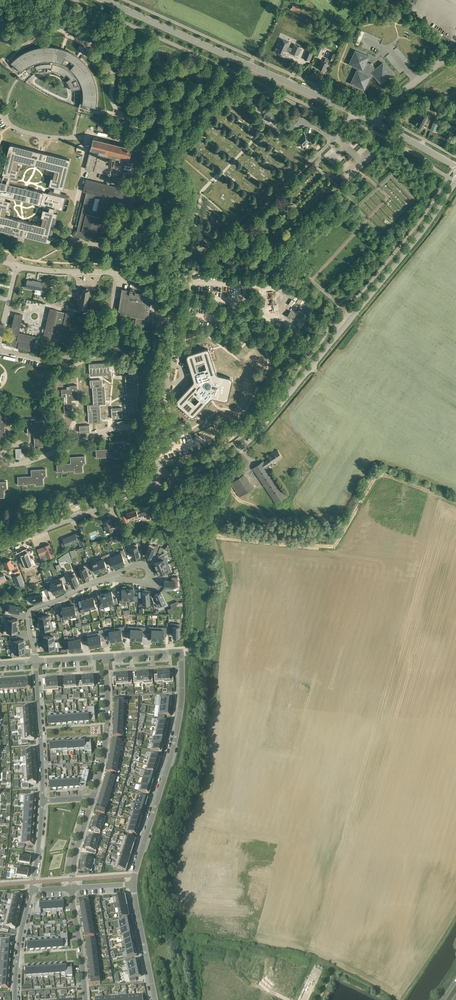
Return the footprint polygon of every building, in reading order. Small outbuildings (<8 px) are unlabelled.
[(276,47),(274,52),(285,56),(286,52),(288,48),(291,49),(291,50),(298,53),(302,45),(295,42),(293,46),(289,44),(290,41),(280,37),(276,48),(276,47)] [(12,61),(11,63),(18,69),(19,70),(28,78),(29,77),(31,76),(32,75),(33,74),(35,73),(36,72),(37,71),(38,71),(39,73),(40,73),(41,72),(43,72),(45,71),(46,71),(47,71),(50,71),(51,72),(51,73),(53,74),(54,74),(56,75),(57,75),(59,76),(60,77),(62,78),(63,79),(64,80),(65,81),(66,80),(67,81),(68,82),(69,84),(69,85),(70,85),(70,86),(70,87),(70,88),(71,89),(71,90),(73,89),(74,90),(74,92),(74,93),(74,94),(74,95),(74,97),(74,98),(74,99),(74,100),(73,102),(96,107),(96,105),(97,104),(97,102),(97,100),(97,99),(97,97),(97,95),(97,93),(97,90),(97,88),(96,87),(96,85),(96,83),(95,82),(95,80),(94,78),(94,77),(93,75),(92,73),(91,72),(91,70),(90,69),(89,67),(88,66),(87,65),(86,63),(84,62),(83,61),(82,60),(81,58),(79,57),(78,59),(76,58),(77,56),(77,55),(75,54),(74,53),(72,52),(71,51),(69,51),(67,50),(65,49),(64,48),(63,51),(61,50),(62,48),(61,48),(60,47),(58,47),(56,46),(54,46),(53,46),(51,46),(49,46),(48,46),(46,46),(44,46),(42,46),(41,46),(39,47),(37,47),(36,47),(34,48),(32,48),(31,49),(29,49),(27,50),(26,51),(24,52),(23,52),(21,53),(20,54),(19,55),(17,56),(16,57),(14,59),(13,60),(12,61)] [(319,57),(323,48),(319,46),(315,56),(319,57)] [(352,59),(349,64),(360,69),(360,70),(360,71),(357,70),(353,78),(353,79),(351,83),(364,89),(370,77),(371,77),(371,76),(372,76),(373,76),(373,75),(373,74),(381,83),(385,80),(386,79),(392,74),(383,63),(375,69),(374,68),(374,67),(374,66),(373,66),(373,65),(373,64),(373,63),(372,63),(371,63),(370,63),(369,63),(368,62),(367,62),(366,63),(369,57),(368,56),(355,50),(353,56),(352,57),(352,59)] [(333,60),(336,53),(330,51),(328,58),(333,60)] [(321,60),(318,68),(319,68),(318,69),(321,70),(322,69),(324,70),(329,59),(325,58),(324,61),(321,60)] [(273,123),(277,119),(268,110),(267,110),(265,108),(262,111),(265,113),(264,114),(273,123)] [(418,120),(415,125),(421,128),(429,114),(423,111),(420,115),(421,116),(418,120)] [(437,132),(442,120),(435,117),(430,129),(437,132)] [(347,143),(358,134),(354,130),(344,140),(347,143)] [(302,147),(310,139),(304,133),(299,138),(298,137),(295,140),(302,147)] [(128,160),(132,147),(93,137),(85,168),(120,177),(124,159),(128,160)] [(2,173),(4,173),(3,177),(2,177),(3,177),(2,181),(0,180),(0,229),(15,233),(20,234),(25,236),(48,241),(49,241),(50,241),(50,240),(57,212),(56,212),(56,208),(65,210),(66,210),(67,210),(67,209),(69,200),(69,199),(69,198),(68,198),(68,197),(60,195),(61,192),(61,191),(60,191),(61,188),(63,188),(70,161),(70,160),(70,159),(70,158),(69,158),(42,151),(39,151),(12,144),(11,144),(10,144),(10,145),(9,145),(8,150),(2,173)] [(346,172),(353,167),(350,164),(343,169),(346,172)] [(340,171),(336,175),(344,183),(348,180),(340,171)] [(128,202),(131,190),(86,179),(83,191),(86,192),(76,236),(99,241),(109,197),(128,202)] [(27,279),(25,287),(36,289),(35,293),(40,294),(41,294),(42,293),(42,290),(41,290),(43,282),(37,281),(37,282),(27,279)] [(81,295),(81,298),(79,310),(85,311),(86,307),(89,292),(89,290),(87,290),(88,288),(84,288),(84,289),(82,289),(82,293),(80,293),(79,295),(81,295)] [(148,319),(152,295),(135,292),(135,290),(130,289),(130,290),(122,288),(120,297),(118,314),(136,317),(134,324),(144,326),(145,321),(145,318),(148,319)] [(67,343),(74,313),(66,312),(65,313),(57,311),(57,310),(50,308),(43,337),(51,339),(51,338),(59,340),(59,341),(67,343)] [(6,344),(14,346),(13,347),(17,347),(20,348),(28,350),(30,350),(30,348),(33,349),(36,336),(19,332),(23,314),(15,313),(14,317),(12,325),(11,327),(10,332),(8,338),(7,337),(6,342),(6,344)] [(230,377),(218,375),(218,374),(217,374),(217,373),(216,373),(216,372),(209,350),(208,349),(207,349),(207,348),(206,348),(205,349),(189,354),(188,354),(188,355),(187,355),(187,356),(187,357),(194,379),(194,380),(194,381),(193,382),(178,399),(177,399),(177,400),(177,401),(177,402),(177,403),(178,403),(178,404),(190,415),(191,415),(191,416),(192,416),(193,416),(194,416),(194,415),(210,398),(211,398),(211,397),(212,397),(213,397),(224,400),(225,400),(226,400),(227,399),(228,399),(228,398),(228,397),(232,381),(232,380),(232,379),(231,378),(230,377)] [(104,373),(108,373),(114,373),(114,363),(94,363),(95,373),(100,373),(101,373),(104,373)] [(97,386),(97,391),(97,403),(95,403),(94,403),(92,403),(92,416),(92,419),(100,419),(102,419),(101,411),(101,403),(107,402),(107,399),(106,393),(106,390),(106,385),(105,385),(105,382),(104,379),(101,379),(95,379),(95,386),(97,386)] [(71,400),(78,399),(77,384),(69,385),(69,387),(68,387),(68,388),(61,388),(61,397),(63,397),(64,404),(64,414),(73,413),(72,404),(71,404),(71,400)] [(114,417),(116,417),(123,417),(123,407),(115,407),(113,407),(114,417)] [(11,425),(10,410),(2,411),(2,413),(1,413),(1,414),(0,414),(0,440),(5,439),(5,430),(4,430),(3,426),(11,425)] [(41,429),(44,429),(43,421),(36,421),(36,420),(34,420),(34,418),(27,419),(28,433),(35,433),(35,437),(34,437),(35,447),(43,446),(43,441),(42,436),(41,429)] [(122,449),(124,449),(124,441),(109,442),(109,448),(96,449),(96,457),(113,456),(114,458),(122,457),(121,450),(122,450),(122,449)] [(252,468),(264,486),(275,503),(286,495),(266,465),(272,462),(272,463),(282,456),(277,449),(268,456),(269,458),(264,461),(263,460),(252,468)] [(83,463),(85,463),(85,455),(70,456),(70,462),(57,463),(57,472),(74,470),(74,472),(83,472),(82,465),(83,464),(83,463)] [(229,471),(234,479),(230,482),(239,496),(253,487),(244,473),(242,474),(236,466),(229,471)] [(44,476),(46,476),(46,468),(31,469),(31,475),(17,476),(18,484),(35,483),(35,485),(44,484),(43,477),(44,477),(44,476)] [(147,518),(154,515),(150,506),(143,508),(144,511),(137,514),(136,509),(127,513),(129,520),(134,518),(135,518),(146,514),(147,518)] [(111,519),(103,522),(107,532),(115,529),(114,528),(120,525),(118,520),(112,522),(111,519)] [(63,542),(62,543),(63,546),(65,546),(65,545),(80,540),(82,545),(86,544),(80,531),(63,538),(64,542),(63,542)] [(130,542),(126,543),(128,551),(131,550),(133,557),(139,556),(136,544),(131,545),(130,542)] [(150,543),(145,555),(151,558),(154,551),(156,552),(159,546),(156,545),(155,546),(150,543)] [(42,560),(54,555),(49,544),(43,546),(37,549),(40,555),(42,560)] [(121,552),(115,554),(119,565),(125,563),(123,557),(126,555),(123,549),(120,550),(121,552)] [(71,558),(69,551),(58,558),(60,562),(67,559),(71,558)] [(27,553),(23,554),(23,555),(21,556),(25,568),(35,564),(32,558),(29,559),(27,553)] [(109,553),(105,554),(108,561),(111,559),(113,567),(119,565),(115,554),(110,556),(109,553)] [(103,556),(97,558),(97,559),(101,570),(107,568),(105,562),(108,561),(105,554),(102,556),(103,556)] [(160,561),(154,563),(156,569),(168,564),(165,555),(159,557),(158,557),(160,561)] [(5,561),(4,561),(7,569),(12,567),(15,573),(19,571),(17,567),(16,566),(14,567),(13,563),(12,563),(10,559),(7,560),(5,561)] [(91,559),(88,560),(88,561),(90,567),(93,565),(95,572),(101,570),(97,559),(91,561),(91,559)] [(84,565),(79,567),(83,579),(89,577),(87,571),(90,570),(87,563),(84,565)] [(168,564),(156,569),(158,574),(165,571),(166,574),(172,572),(168,564)] [(68,573),(65,574),(67,581),(70,580),(72,586),(79,584),(74,572),(68,574),(68,573)] [(20,574),(13,577),(17,587),(24,584),(20,574)] [(61,577),(55,579),(60,591),(66,589),(63,583),(66,582),(64,576),(60,577),(61,577)] [(164,580),(164,587),(166,587),(173,587),(178,587),(178,577),(172,577),(172,580),(164,580)] [(49,580),(46,582),(48,588),(51,587),(54,593),(60,591),(55,579),(49,581),(49,580)] [(133,588),(128,589),(129,600),(134,599),(134,601),(138,601),(137,595),(134,596),(133,588)] [(122,597),(119,597),(120,603),(123,602),(123,601),(129,601),(129,600),(128,589),(122,589),(122,597)] [(111,591),(106,593),(109,606),(118,603),(116,598),(113,598),(111,591)] [(149,591),(142,592),(143,600),(140,600),(141,606),(144,606),(144,604),(150,603),(149,591)] [(162,591),(155,594),(158,601),(155,602),(158,607),(161,606),(160,604),(166,601),(162,591)] [(102,602),(99,602),(100,608),(109,606),(106,593),(100,594),(102,602)] [(42,594),(30,598),(31,604),(44,600),(42,594)] [(93,597),(87,598),(90,609),(96,608),(93,597)] [(83,607),(80,608),(82,614),(85,613),(84,611),(90,609),(87,598),(81,600),(83,607)] [(5,610),(5,613),(11,614),(12,611),(19,613),(20,606),(8,604),(7,610),(5,610)] [(75,605),(68,606),(70,617),(71,617),(76,616),(77,618),(80,618),(79,611),(76,612),(75,610),(75,605)] [(64,616),(61,616),(61,620),(62,623),(65,622),(65,620),(71,619),(71,617),(70,617),(68,606),(62,607),(64,616)] [(5,615),(5,619),(5,625),(18,625),(18,619),(11,619),(11,616),(5,615)] [(51,621),(39,623),(40,629),(47,628),(47,631),(54,630),(53,627),(52,621),(51,621)] [(170,623),(170,629),(173,629),(173,632),(173,637),(180,637),(180,623),(170,623)] [(4,630),(3,634),(10,634),(10,631),(17,631),(18,625),(5,625),(5,630),(4,630)] [(124,626),(114,627),(114,629),(115,629),(117,641),(122,640),(121,632),(125,632),(124,626)] [(128,626),(127,632),(130,632),(130,639),(136,640),(137,626),(128,626)] [(137,626),(136,640),(142,640),(142,635),(142,632),(145,633),(146,627),(137,626)] [(149,626),(149,632),(151,632),(151,640),(157,640),(158,627),(149,626)] [(158,627),(157,640),(163,640),(163,636),(163,633),(166,633),(167,627),(158,627)] [(109,628),(105,629),(106,635),(109,634),(111,642),(117,641),(115,629),(114,629),(109,629),(109,628)] [(51,635),(43,636),(44,642),(54,641),(54,635),(57,635),(57,632),(50,632),(51,635)] [(100,632),(93,633),(96,646),(102,645),(100,632)] [(93,633),(87,634),(90,647),(96,646),(93,633)] [(67,636),(64,637),(65,643),(69,643),(70,650),(76,649),(74,639),(75,639),(74,637),(68,638),(67,636)] [(17,637),(11,637),(11,640),(12,646),(24,646),(24,639),(17,640),(17,637)] [(54,641),(44,642),(44,648),(51,648),(51,651),(58,651),(57,647),(56,648),(55,641),(54,641)] [(12,652),(12,656),(18,655),(18,652),(25,652),(24,646),(12,646),(12,652)] [(157,676),(154,676),(155,682),(164,682),(164,678),(163,672),(157,672),(157,676)] [(169,672),(163,672),(164,678),(164,682),(164,683),(173,683),(172,675),(169,675),(169,672)] [(137,678),(134,678),(134,684),(143,683),(143,679),(142,673),(136,674),(137,678)] [(148,673),(142,673),(143,679),(143,683),(143,685),(152,684),(151,676),(148,676),(148,673)] [(128,674),(122,675),(122,685),(131,684),(131,679),(128,679),(128,674)] [(116,678),(113,678),(113,687),(116,687),(116,685),(122,685),(122,675),(116,675),(116,678)] [(82,681),(79,682),(79,688),(88,687),(87,677),(81,677),(82,681)] [(75,678),(69,678),(70,685),(70,688),(76,688),(79,688),(79,682),(76,682),(75,678)] [(46,685),(43,686),(43,692),(52,691),(52,683),(52,679),(46,680),(46,685)] [(61,688),(61,683),(58,683),(57,679),(52,679),(52,683),(52,691),(58,691),(58,689),(61,688)] [(159,699),(159,707),(171,708),(172,700),(166,699),(166,696),(160,696),(160,699),(159,699)] [(25,705),(19,705),(19,708),(22,708),(22,714),(32,713),(31,707),(25,708),(25,705)] [(159,707),(157,718),(164,720),(164,716),(170,716),(171,708),(159,707)] [(157,718),(156,727),(167,729),(168,724),(163,723),(164,720),(157,718)] [(24,741),(21,741),(21,744),(28,744),(27,741),(34,740),(33,735),(24,735),(24,741)] [(152,745),(163,748),(165,740),(155,738),(156,737),(154,737),(152,745)] [(150,750),(162,753),(163,748),(152,745),(151,745),(150,750)] [(28,748),(21,749),(22,752),(25,752),(25,757),(34,757),(34,751),(28,751),(28,748)] [(149,755),(148,760),(159,764),(161,759),(149,755)] [(148,760),(146,766),(148,767),(148,766),(157,769),(159,764),(148,760)] [(147,771),(156,774),(157,769),(148,766),(148,767),(147,771)] [(81,778),(78,779),(78,788),(79,788),(79,787),(80,787),(80,788),(86,787),(87,780),(88,781),(89,776),(88,776),(89,772),(83,771),(81,778)] [(145,771),(143,779),(153,782),(156,774),(147,771),(145,771)] [(26,784),(23,784),(23,788),(30,787),(30,784),(36,784),(35,778),(26,779),(26,784)] [(141,786),(151,790),(153,782),(143,779),(141,786)] [(140,786),(138,791),(149,795),(151,790),(141,786),(140,786)] [(22,792),(21,796),(24,796),(24,804),(35,805),(35,797),(36,797),(28,796),(28,793),(22,792)] [(138,796),(135,804),(146,807),(148,799),(138,796)] [(24,804),(23,812),(34,813),(35,805),(24,804)] [(135,804),(133,812),(134,812),(143,815),(146,807),(135,804)] [(97,806),(95,812),(99,813),(104,814),(106,809),(97,806)] [(23,812),(23,820),(34,821),(34,813),(23,812)] [(134,812),(132,817),(142,820),(143,815),(134,812)] [(95,818),(93,824),(102,826),(103,827),(106,818),(99,816),(98,819),(95,818)] [(23,820),(22,828),(33,829),(34,821),(23,820)] [(129,821),(127,827),(138,830),(140,825),(131,822),(129,821)] [(93,824),(91,830),(95,831),(94,833),(99,835),(102,826),(93,824)] [(127,827),(125,832),(137,836),(138,830),(127,827)] [(22,828),(21,836),(32,837),(33,829),(22,828)] [(18,844),(18,847),(24,847),(24,844),(32,845),(32,837),(21,836),(21,844),(18,844)] [(89,837),(87,843),(97,846),(99,838),(94,836),(93,839),(89,837)] [(124,836),(122,842),(134,845),(135,840),(124,836)] [(122,842),(121,847),(133,851),(134,845),(122,842)] [(87,843),(85,849),(95,852),(97,846),(87,843)] [(121,847),(119,852),(121,853),(130,856),(131,856),(133,851),(121,847)] [(16,853),(16,856),(19,856),(18,863),(29,864),(30,858),(22,857),(23,854),(16,853)] [(120,858),(129,861),(130,856),(121,853),(120,858)] [(117,857),(116,863),(127,866),(129,861),(120,858),(117,857)] [(116,863),(114,868),(126,872),(128,866),(127,866),(116,863)] [(82,864),(81,870),(84,870),(83,875),(89,874),(89,871),(91,872),(92,866),(82,864)] [(14,866),(13,869),(16,869),(15,876),(27,878),(28,871),(20,870),(20,867),(14,866)] [(11,894),(9,900),(10,900),(15,901),(21,903),(22,897),(11,894)] [(125,896),(113,898),(114,904),(116,903),(126,901),(125,896)] [(7,910),(5,916),(17,918),(18,913),(8,911),(8,910),(7,910)] [(5,916),(4,921),(16,924),(17,918),(5,916)] [(129,919),(117,921),(119,930),(120,929),(131,927),(129,919)] [(2,926),(1,929),(8,931),(9,928),(14,929),(16,924),(4,921),(3,926),(2,926)] [(131,927),(120,929),(122,937),(132,935),(131,927)] [(11,948),(11,940),(12,940),(0,939),(0,947),(11,948)] [(10,956),(11,948),(0,947),(0,955),(10,956)] [(9,964),(10,956),(0,955),(0,963),(9,964)] [(132,959),(125,960),(126,963),(126,964),(127,971),(139,969),(138,961),(132,962),(132,959)] [(9,972),(9,964),(0,963),(0,971),(9,972)] [(139,969),(127,971),(129,979),(130,982),(136,981),(135,978),(141,977),(139,969)] [(8,980),(9,972),(0,971),(0,980),(8,980)] [(8,988),(7,988),(8,980),(0,980),(0,988),(8,988)]
